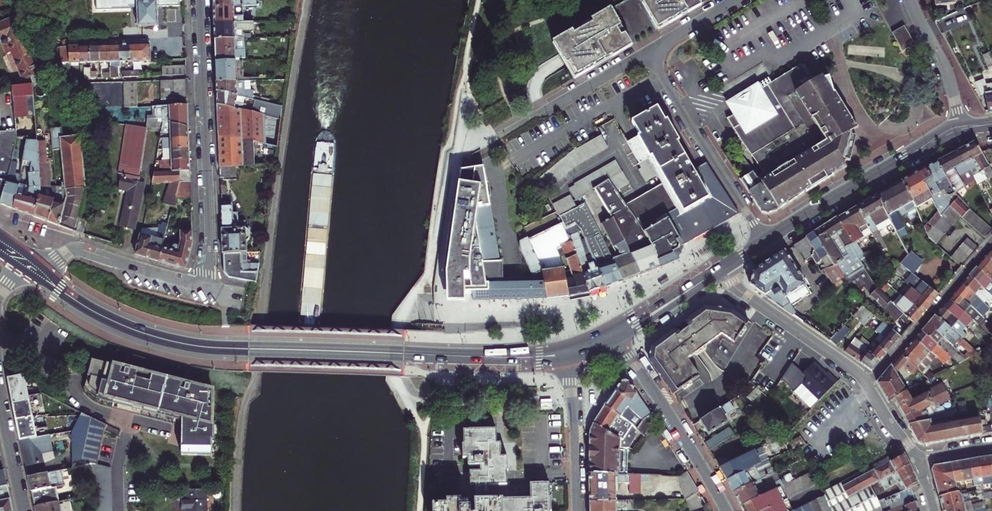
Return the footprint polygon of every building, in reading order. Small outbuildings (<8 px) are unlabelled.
[(97,11),(131,9),(131,7),(138,7),(138,27),(158,26),(158,7),(179,6),(179,0),(184,0),(176,0),(164,1),(164,0),(96,0),(97,11)] [(658,30),(705,3),(703,0),(641,0),(658,30)] [(214,7),(215,23),(244,22),(244,13),(260,12),(260,5),(214,7)] [(612,9),(553,43),(559,53),(574,79),(633,45),(612,9)] [(25,87),(34,86),(42,85),(15,19),(0,25),(0,36),(7,55),(12,54),(25,87)] [(215,23),(215,39),(244,38),(243,30),(253,30),(254,27),(258,27),(258,22),(244,22),(215,23)] [(905,25),(892,33),(903,51),(915,44),(905,25)] [(988,52),(982,37),(977,39),(983,54),(988,52)] [(244,38),(215,39),(216,62),(240,60),(239,58),(245,58),(244,38)] [(151,58),(150,46),(150,43),(139,44),(140,60),(151,60),(151,58)] [(130,44),(119,45),(120,61),(130,61),(130,44)] [(130,61),(140,60),(139,44),(130,44),(130,61)] [(99,45),(89,46),(90,62),(100,62),(99,45)] [(109,45),(99,45),(100,62),(110,61),(109,45)] [(120,61),(119,45),(109,45),(110,61),(120,61)] [(69,46),(61,47),(62,62),(70,62),(69,46)] [(69,46),(70,62),(80,62),(79,46),(69,46)] [(90,62),(89,46),(79,46),(80,62),(90,62)] [(983,54),(981,55),(987,68),(991,67),(991,62),(989,54),(988,52),(983,54)] [(240,60),(216,62),(217,82),(244,81),(243,60),(240,60)] [(166,65),(166,75),(186,74),(186,64),(166,65)] [(852,126),(853,124),(847,118),(843,120),(836,106),(839,104),(834,82),(833,80),(831,81),(830,79),(824,79),(824,78),(816,82),(807,67),(805,68),(803,65),(800,66),(853,159),(857,138),(854,137),(852,134),(855,132),(852,126)] [(131,77),(130,66),(122,66),(123,77),(131,77)] [(800,66),(767,86),(823,180),(832,175),(833,176),(848,168),(845,164),(848,163),(852,164),(853,159),(800,66)] [(989,113),(991,113),(991,82),(990,85),(988,86),(985,78),(976,82),(981,94),(985,93),(989,113)] [(217,82),(217,90),(245,97),(255,100),(256,96),(253,96),(253,90),(251,90),(250,81),(244,81),(217,82)] [(823,180),(767,86),(764,88),(761,82),(738,96),(800,195),(807,191),(806,190),(823,180)] [(54,84),(49,84),(50,95),(59,92),(54,84)] [(25,87),(13,88),(17,131),(17,137),(29,138),(29,139),(38,141),(34,86),(25,87)] [(217,90),(218,104),(252,112),(253,108),(246,106),(247,103),(244,102),(245,97),(217,90)] [(778,209),(800,195),(738,96),(733,100),(736,106),(738,110),(733,113),(734,116),(728,119),(739,139),(743,144),(764,175),(758,178),(778,209)] [(218,104),(219,132),(279,147),(284,107),(255,100),(253,108),(252,112),(218,104)] [(162,121),(188,127),(187,105),(152,107),(152,109),(154,110),(154,116),(156,116),(156,118),(147,119),(146,127),(147,127),(161,129),(162,121)] [(741,215),(709,164),(695,172),(679,142),(681,140),(670,120),(668,122),(660,108),(635,121),(643,135),(629,142),(640,163),(650,158),(660,177),(664,186),(677,211),(684,224),(703,215),(711,230),(713,231),(724,224),(714,204),(720,201),(731,207),(735,218),(741,215)] [(161,129),(160,132),(171,132),(171,139),(189,139),(188,127),(162,121),(161,129)] [(128,160),(129,151),(130,144),(131,136),(132,126),(126,126),(119,174),(126,175),(127,167),(128,160)] [(146,127),(132,126),(131,136),(145,138),(147,127),(146,127)] [(17,137),(13,137),(13,132),(0,133),(0,203),(1,203),(17,140),(17,137)] [(221,166),(236,166),(277,164),(279,147),(219,132),(221,166)] [(145,138),(131,136),(130,144),(144,145),(145,138)] [(29,138),(17,137),(17,140),(1,203),(14,209),(19,187),(14,186),(19,165),(23,166),(24,161),(29,139),(29,138)] [(63,139),(67,190),(67,197),(59,225),(77,232),(80,219),(80,217),(87,193),(86,183),(82,137),(63,139)] [(603,137),(578,151),(587,160),(609,149),(603,137)] [(38,141),(29,139),(24,161),(32,161),(32,169),(30,170),(30,185),(24,185),(19,184),(19,187),(14,209),(34,217),(40,196),(42,191),(38,142),(38,141)] [(172,146),(172,149),(189,149),(189,139),(171,139),(160,139),(158,149),(162,149),(162,146),(172,146)] [(45,142),(38,142),(42,191),(40,196),(34,217),(48,222),(56,195),(57,192),(57,187),(52,188),(50,163),(46,163),(45,142)] [(974,179),(978,185),(991,176),(991,169),(981,151),(978,147),(976,142),(959,151),(974,179)] [(130,144),(129,151),(143,153),(144,145),(130,144)] [(560,161),(567,172),(573,169),(573,168),(587,160),(578,151),(576,148),(560,161)] [(168,149),(168,160),(190,160),(189,149),(172,149),(168,149)] [(129,151),(128,160),(142,161),(143,153),(129,151)] [(956,195),(958,198),(963,193),(963,190),(965,189),(958,176),(961,175),(966,183),(974,179),(959,151),(937,162),(951,186),(956,195)] [(648,183),(660,177),(650,158),(640,163),(644,170),(641,171),(648,183)] [(142,161),(128,160),(127,167),(140,169),(142,161)] [(166,160),(166,171),(179,171),(190,170),(190,160),(168,160),(166,160)] [(538,179),(545,190),(551,187),(550,186),(556,182),(556,181),(562,178),(561,177),(568,174),(567,173),(567,172),(560,161),(539,179),(538,179)] [(616,162),(598,172),(608,181),(610,184),(616,193),(629,186),(616,162)] [(943,192),(951,186),(937,162),(926,168),(932,180),(925,185),(941,217),(943,215),(947,211),(951,207),(958,198),(956,195),(940,205),(935,195),(938,193),(943,192)] [(221,166),(221,178),(236,177),(236,166),(221,166)] [(486,166),(463,169),(448,271),(448,301),(465,301),(464,292),(474,292),(474,296),(475,301),(490,301),(519,300),(547,299),(545,285),(543,276),(542,271),(528,239),(526,233),(520,236),(522,251),(533,276),(534,275),(534,282),(516,282),(505,282),(505,280),(503,280),(503,279),(503,261),(500,261),(486,166)] [(127,167),(126,175),(139,177),(140,169),(127,167)] [(932,180),(926,168),(903,181),(917,208),(927,203),(928,205),(927,207),(935,223),(938,220),(941,217),(925,185),(932,180)] [(190,170),(179,171),(179,182),(180,182),(191,182),(190,170)] [(155,172),(153,183),(171,182),(179,182),(179,171),(166,171),(155,172)] [(574,184),(582,197),(594,189),(608,181),(598,172),(574,184)] [(753,172),(741,181),(763,213),(768,215),(778,209),(758,178),(753,172)] [(139,177),(126,175),(119,174),(117,184),(130,186),(122,226),(134,229),(144,184),(140,183),(141,177),(139,177)] [(594,189),(603,205),(642,276),(645,275),(656,271),(661,269),(658,260),(645,238),(625,207),(616,193),(610,184),(608,181),(594,189)] [(903,216),(917,208),(903,181),(878,195),(890,218),(901,238),(908,234),(896,211),(899,209),(903,216)] [(179,182),(171,182),(164,203),(173,206),(177,207),(178,198),(180,182),(179,182)] [(191,182),(180,182),(178,198),(192,198),(191,182)] [(575,201),(582,197),(574,184),(575,186),(569,189),(575,201)] [(645,238),(658,260),(673,254),(683,248),(666,217),(677,211),(664,186),(625,207),(645,238)] [(61,197),(56,195),(48,222),(49,222),(59,225),(67,197),(67,190),(63,190),(61,197)] [(552,204),(558,216),(575,207),(569,195),(552,204)] [(882,250),(887,247),(878,229),(874,222),(885,216),(887,220),(890,218),(878,195),(857,207),(878,244),(882,250)] [(951,207),(961,216),(963,218),(970,210),(958,198),(951,207)] [(714,204),(724,224),(735,218),(731,207),(720,201),(714,204)] [(587,244),(595,262),(607,286),(623,282),(615,264),(586,203),(559,217),(561,222),(565,229),(574,224),(580,231),(584,239),(587,244)] [(642,276),(603,205),(594,210),(620,262),(615,264),(623,282),(642,276)] [(222,206),(224,254),(248,253),(247,243),(251,239),(251,232),(246,228),(246,221),(239,222),(239,213),(233,213),(233,206),(222,206)] [(863,238),(868,247),(872,245),(873,247),(878,244),(857,207),(849,212),(864,237),(863,238)] [(951,207),(947,211),(957,221),(961,216),(951,207)] [(970,210),(963,218),(987,239),(991,233),(991,221),(987,226),(973,212),(970,210)] [(684,224),(677,211),(666,217),(683,248),(685,247),(713,231),(711,230),(703,215),(684,224)] [(947,211),(943,215),(953,225),(957,221),(947,211)] [(857,241),(863,238),(864,237),(849,212),(838,218),(853,242),(851,243),(855,252),(859,259),(860,260),(867,257),(857,241)] [(953,225),(943,215),(941,217),(938,220),(948,230),(953,225)] [(856,261),(859,259),(855,252),(851,243),(853,242),(838,218),(838,217),(814,232),(835,265),(838,264),(846,277),(852,274),(848,267),(847,264),(844,258),(849,254),(852,259),(856,261)] [(87,221),(80,219),(77,232),(84,234),(87,221)] [(948,230),(938,220),(935,223),(935,224),(945,233),(948,230)] [(558,248),(562,247),(562,246),(562,245),(570,241),(569,236),(565,229),(561,222),(528,239),(542,271),(543,276),(545,285),(547,299),(570,297),(566,280),(564,270),(556,251),(558,248)] [(159,261),(164,243),(169,224),(164,223),(163,226),(159,225),(159,229),(141,231),(140,234),(137,250),(136,254),(159,261)] [(935,224),(930,228),(940,238),(945,233),(935,224)] [(565,229),(569,236),(575,233),(572,226),(565,229)] [(940,238),(930,228),(926,232),(929,238),(935,244),(940,238)] [(164,243),(159,261),(186,269),(194,242),(193,231),(181,231),(182,241),(180,246),(178,245),(176,245),(175,245),(174,246),(174,248),(172,248),(171,251),(168,250),(170,244),(164,243)] [(570,241),(589,291),(607,286),(595,262),(592,263),(590,257),(587,258),(577,232),(575,233),(569,236),(570,241)] [(835,265),(814,232),(814,233),(805,238),(814,251),(814,255),(813,256),(822,270),(825,269),(835,265)] [(814,251),(805,238),(795,245),(805,260),(813,256),(814,255),(814,251)] [(968,238),(963,243),(974,253),(979,248),(968,238)] [(570,297),(589,291),(570,241),(562,245),(562,246),(562,247),(573,278),(566,280),(570,297)] [(963,243),(960,247),(971,258),(974,253),(963,243)] [(872,245),(868,247),(872,254),(882,250),(878,244),(873,247),(872,245)] [(658,260),(661,269),(680,260),(685,247),(683,248),(673,254),(658,260)] [(960,247),(955,253),(966,263),(971,258),(960,247)] [(788,297),(807,284),(785,251),(754,271),(751,285),(794,315),(797,312),(793,305),(788,297)] [(978,267),(991,280),(991,251),(978,267)] [(248,264),(248,253),(224,254),(225,270),(230,277),(257,282),(260,264),(256,263),(255,265),(248,264)] [(951,257),(962,267),(966,263),(955,253),(951,257)] [(921,264),(910,254),(902,262),(914,273),(921,264)] [(835,265),(825,269),(836,287),(848,280),(846,277),(838,264),(835,265)] [(846,277),(848,280),(855,292),(865,286),(869,293),(870,295),(878,287),(864,266),(856,271),(852,274),(846,277)] [(971,275),(985,288),(991,293),(991,292),(991,280),(978,267),(971,275)] [(971,275),(964,283),(978,296),(985,288),(971,275)] [(926,287),(920,294),(931,303),(939,294),(926,283),(924,285),(926,287)] [(964,283),(956,292),(973,307),(975,305),(973,303),(978,296),(964,283)] [(878,287),(870,295),(884,309),(891,301),(878,287)] [(911,300),(913,302),(916,305),(916,306),(923,313),(931,303),(920,294),(919,292),(911,300)] [(956,292),(950,299),(965,312),(972,320),(977,325),(983,318),(973,307),(956,292)] [(950,299),(943,307),(958,321),(965,328),(972,320),(965,312),(950,299)] [(891,301),(884,309),(898,322),(905,313),(900,309),(891,301)] [(900,309),(905,313),(915,322),(923,313),(916,306),(916,305),(913,302),(910,304),(907,302),(900,309)] [(860,320),(869,310),(863,305),(854,315),(860,320)] [(689,325),(690,327),(703,345),(708,346),(724,335),(738,344),(752,322),(736,310),(706,307),(689,320),(689,325)] [(943,307),(937,314),(954,331),(963,340),(967,336),(962,332),(965,328),(958,321),(943,307)] [(867,325),(876,315),(869,310),(860,320),(867,325)] [(929,323),(943,337),(952,346),(957,342),(967,353),(962,357),(965,361),(975,355),(963,340),(954,331),(937,314),(929,323)] [(881,333),(888,325),(883,321),(877,329),(881,333)] [(923,330),(937,344),(957,365),(965,361),(962,357),(960,355),(958,358),(947,347),(941,340),(943,337),(929,323),(923,330)] [(851,330),(845,325),(830,341),(837,345),(851,330)] [(881,333),(895,345),(902,338),(888,325),(881,333)] [(695,352),(694,356),(708,346),(703,345),(690,327),(682,333),(695,352)] [(653,346),(650,359),(667,378),(663,380),(674,395),(701,376),(689,359),(694,356),(695,352),(682,333),(680,331),(675,330),(653,346)] [(923,330),(916,338),(930,352),(937,344),(923,330)] [(888,354),(895,345),(881,333),(876,339),(881,343),(879,345),(888,354)] [(856,337),(856,338),(846,352),(862,363),(870,351),(867,349),(869,347),(856,337)] [(930,352),(916,338),(909,346),(924,361),(930,367),(937,359),(930,352)] [(881,362),(888,354),(879,345),(881,343),(876,339),(870,347),(875,351),(872,354),(881,362)] [(902,354),(910,362),(917,368),(923,376),(930,367),(924,361),(909,346),(902,354)] [(870,351),(862,363),(873,371),(881,362),(872,354),(870,351)] [(890,402),(895,399),(908,392),(898,375),(910,362),(902,354),(878,382),(890,402)] [(667,378),(650,359),(650,361),(663,380),(667,378)] [(137,372),(94,360),(91,394),(91,395),(92,395),(92,396),(92,397),(92,398),(93,398),(93,399),(94,400),(94,401),(95,402),(96,403),(98,404),(100,405),(102,406),(104,406),(112,408),(114,404),(135,410),(134,415),(158,421),(159,416),(173,420),(172,425),(184,428),(182,463),(213,466),(214,392),(188,386),(157,378),(146,375),(137,372)] [(827,374),(814,362),(802,373),(792,364),(781,380),(811,409),(838,382),(828,372),(827,374)] [(10,378),(14,399),(30,396),(29,390),(26,380),(25,375),(10,378)] [(620,384),(617,390),(622,397),(620,399),(635,413),(643,421),(639,425),(636,429),(641,433),(643,435),(654,419),(629,382),(624,380),(620,384)] [(939,401),(940,404),(941,405),(952,399),(944,384),(928,392),(929,394),(913,402),(908,392),(895,399),(905,418),(939,401)] [(758,387),(747,397),(752,402),(762,392),(758,387)] [(617,390),(605,406),(630,422),(632,425),(636,429),(639,425),(635,422),(635,421),(632,418),(635,413),(620,399),(622,397),(617,390)] [(14,399),(18,419),(34,416),(32,406),(40,405),(39,395),(30,396),(14,399)] [(552,399),(541,400),(541,410),(552,409),(552,399)] [(905,418),(909,425),(931,421),(937,419),(932,408),(940,404),(939,401),(905,418)] [(731,402),(702,420),(711,434),(730,422),(725,415),(729,413),(731,413),(736,410),(731,402)] [(114,404),(112,408),(134,415),(135,410),(114,404)] [(594,423),(622,439),(621,447),(628,447),(641,433),(636,429),(632,425),(630,422),(605,406),(595,422),(594,423)] [(79,416),(73,430),(81,467),(92,465),(95,464),(98,464),(101,448),(105,431),(121,439),(122,435),(81,413),(79,416)] [(37,429),(34,416),(18,419),(23,441),(24,440),(50,435),(48,426),(37,429)] [(159,416),(158,421),(172,425),(173,420),(159,416)] [(931,421),(909,425),(918,442),(924,445),(991,432),(991,425),(982,427),(980,417),(933,426),(931,421)] [(627,474),(628,447),(621,447),(622,439),(594,423),(592,431),(591,473),(627,474)] [(552,497),(549,497),(549,483),(530,484),(530,498),(487,499),(487,485),(507,484),(506,471),(508,471),(507,456),(501,456),(501,442),(497,442),(496,429),(462,430),(463,444),(462,444),(462,459),(466,459),(466,467),(480,466),(480,471),(470,471),(470,485),(474,485),(475,510),(553,510),(552,497)] [(725,431),(706,443),(710,450),(730,438),(725,431)] [(50,435),(24,440),(29,467),(43,463),(42,454),(54,451),(51,435),(50,435)] [(796,452),(809,444),(803,435),(791,443),(796,452)] [(730,453),(716,460),(721,468),(735,461),(730,453)] [(880,481),(911,465),(906,455),(891,463),(874,471),(878,482),(880,481)] [(982,481),(982,482),(991,480),(991,479),(991,477),(989,457),(979,458),(982,481)] [(721,468),(728,481),(748,470),(741,458),(735,461),(721,468)] [(881,463),(824,493),(826,496),(874,471),(891,463),(889,458),(881,463)] [(970,459),(974,479),(975,486),(979,485),(978,482),(982,481),(979,458),(970,459)] [(970,459),(960,461),(964,481),(974,479),(970,459)] [(964,481),(960,461),(951,463),(956,482),(964,481)] [(951,463),(935,465),(933,470),(937,487),(948,484),(949,486),(957,484),(956,482),(951,463)] [(98,464),(95,464),(92,465),(95,479),(97,486),(97,493),(97,510),(111,510),(111,467),(98,464)] [(66,485),(72,484),(95,479),(92,465),(81,467),(63,470),(65,478),(66,485)] [(899,483),(903,492),(910,489),(912,488),(919,484),(911,465),(880,481),(883,489),(886,488),(899,483)] [(728,481),(735,493),(762,479),(780,470),(778,466),(774,468),(774,467),(759,474),(755,467),(748,470),(728,481)] [(882,507),(879,501),(872,485),(878,482),(874,471),(826,496),(795,510),(875,510),(882,507)] [(9,500),(3,473),(3,472),(0,473),(0,510),(11,510),(9,500)] [(682,476),(683,483),(692,479),(688,472),(682,476)] [(782,488),(743,508),(744,510),(794,510),(788,499),(794,496),(800,493),(813,487),(819,484),(815,476),(813,472),(807,475),(795,481),(788,485),(787,485),(782,488)] [(30,477),(33,492),(66,485),(65,478),(51,481),(49,473),(30,477)] [(591,473),(591,501),(617,500),(616,482),(632,483),(632,493),(642,494),(643,481),(643,475),(627,474),(591,473)] [(683,483),(685,491),(695,485),(692,479),(683,483)] [(762,479),(735,493),(743,508),(782,488),(787,485),(783,479),(766,487),(762,479)] [(33,492),(36,507),(61,502),(59,494),(73,492),(73,487),(72,484),(66,485),(33,492)] [(937,487),(940,497),(959,492),(961,494),(964,493),(963,488),(958,489),(957,484),(949,486),(948,484),(937,487)] [(685,491),(686,499),(699,492),(695,485),(685,491)] [(917,502),(912,488),(910,489),(903,492),(883,500),(884,506),(886,510),(893,510),(917,502)] [(210,499),(209,490),(188,490),(189,500),(185,500),(185,508),(189,508),(190,510),(210,510),(210,499)] [(940,497),(943,508),(963,502),(961,494),(959,492),(940,497)] [(460,500),(446,500),(447,504),(433,504),(433,510),(470,510),(470,507),(469,507),(469,502),(460,502),(460,500)] [(592,510),(617,510),(617,500),(591,501),(592,510)] [(61,502),(36,507),(37,510),(62,510),(61,502)] [(893,510),(920,510),(917,502),(893,510)] [(944,510),(965,510),(963,502),(943,508),(944,510)]
